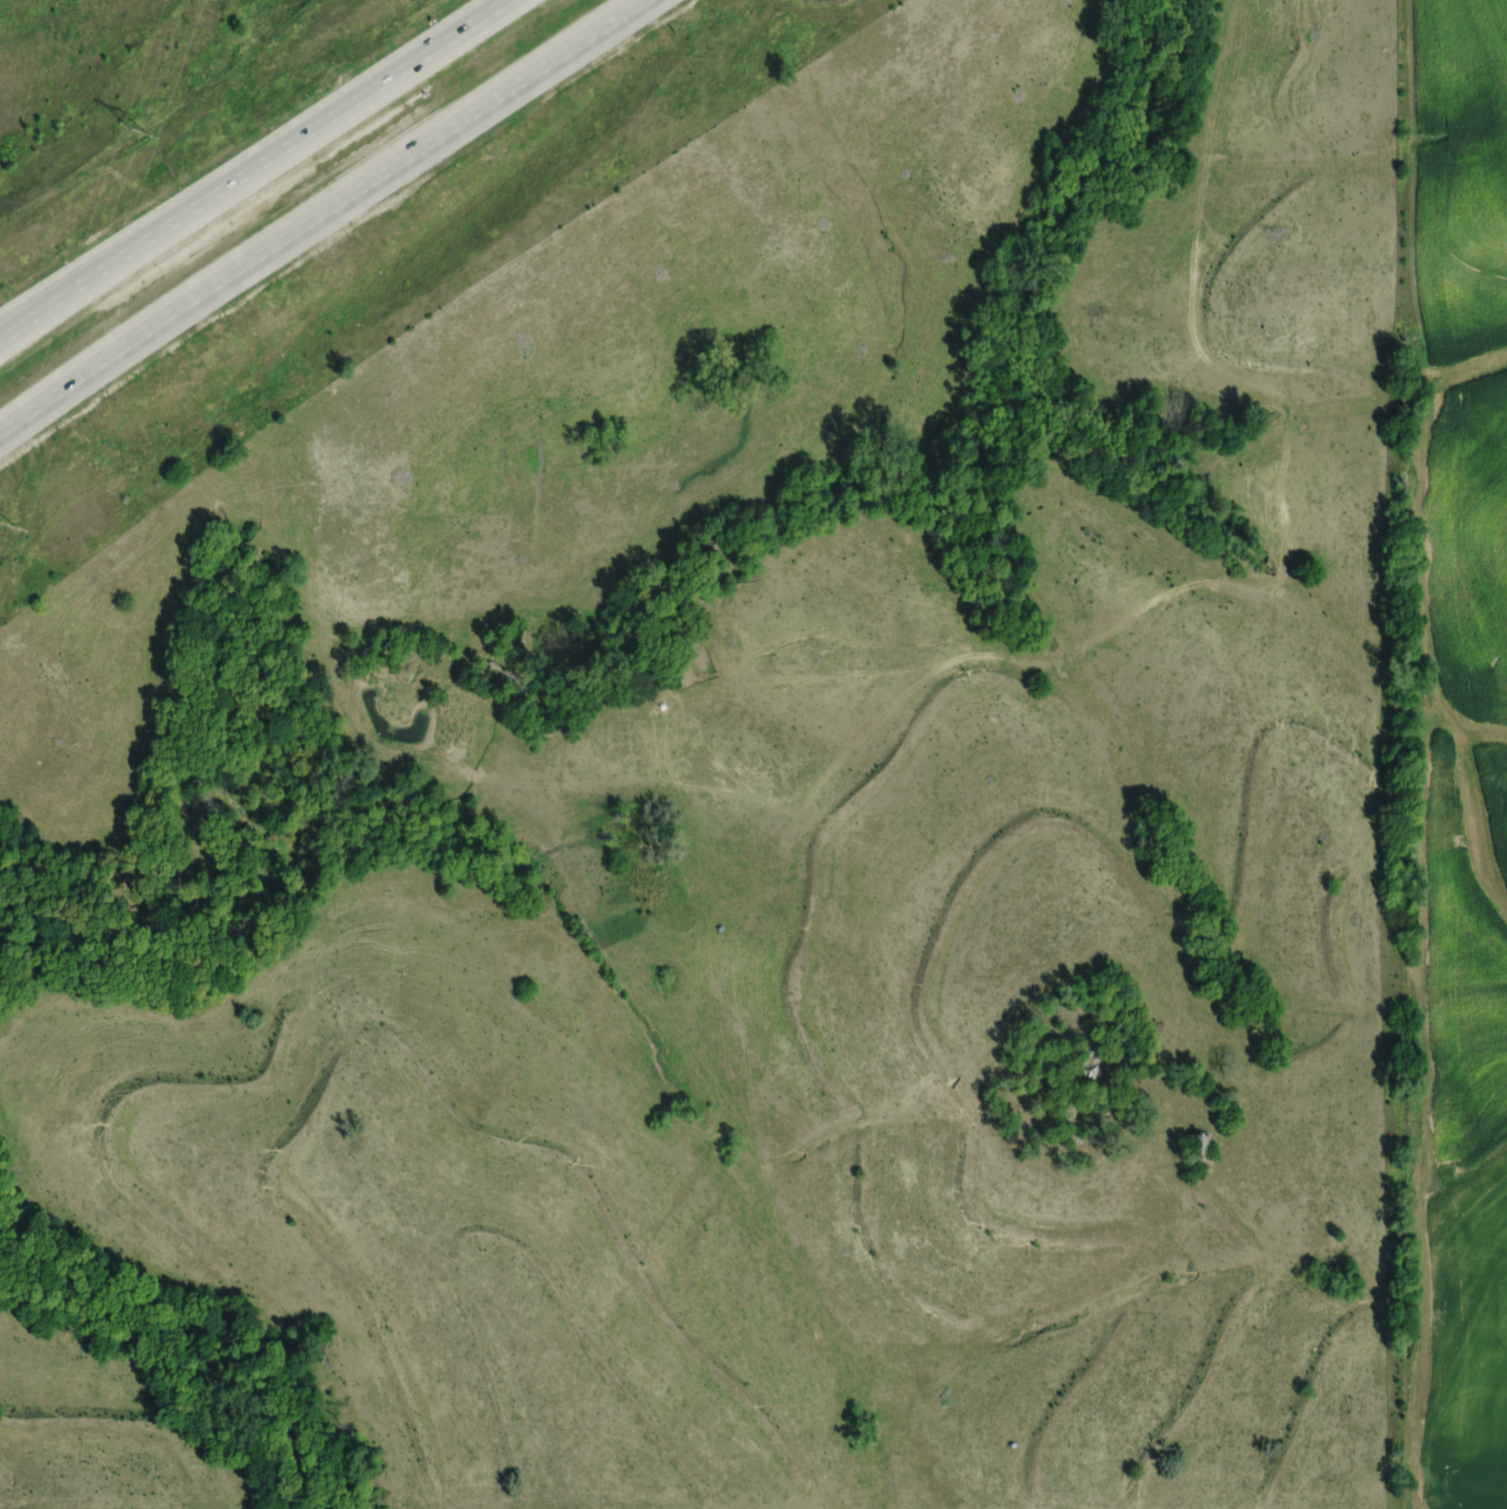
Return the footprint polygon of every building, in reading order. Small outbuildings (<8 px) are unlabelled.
[(1190,1168),(1208,1168),(1208,1133),(1190,1133),(1190,1168)]
